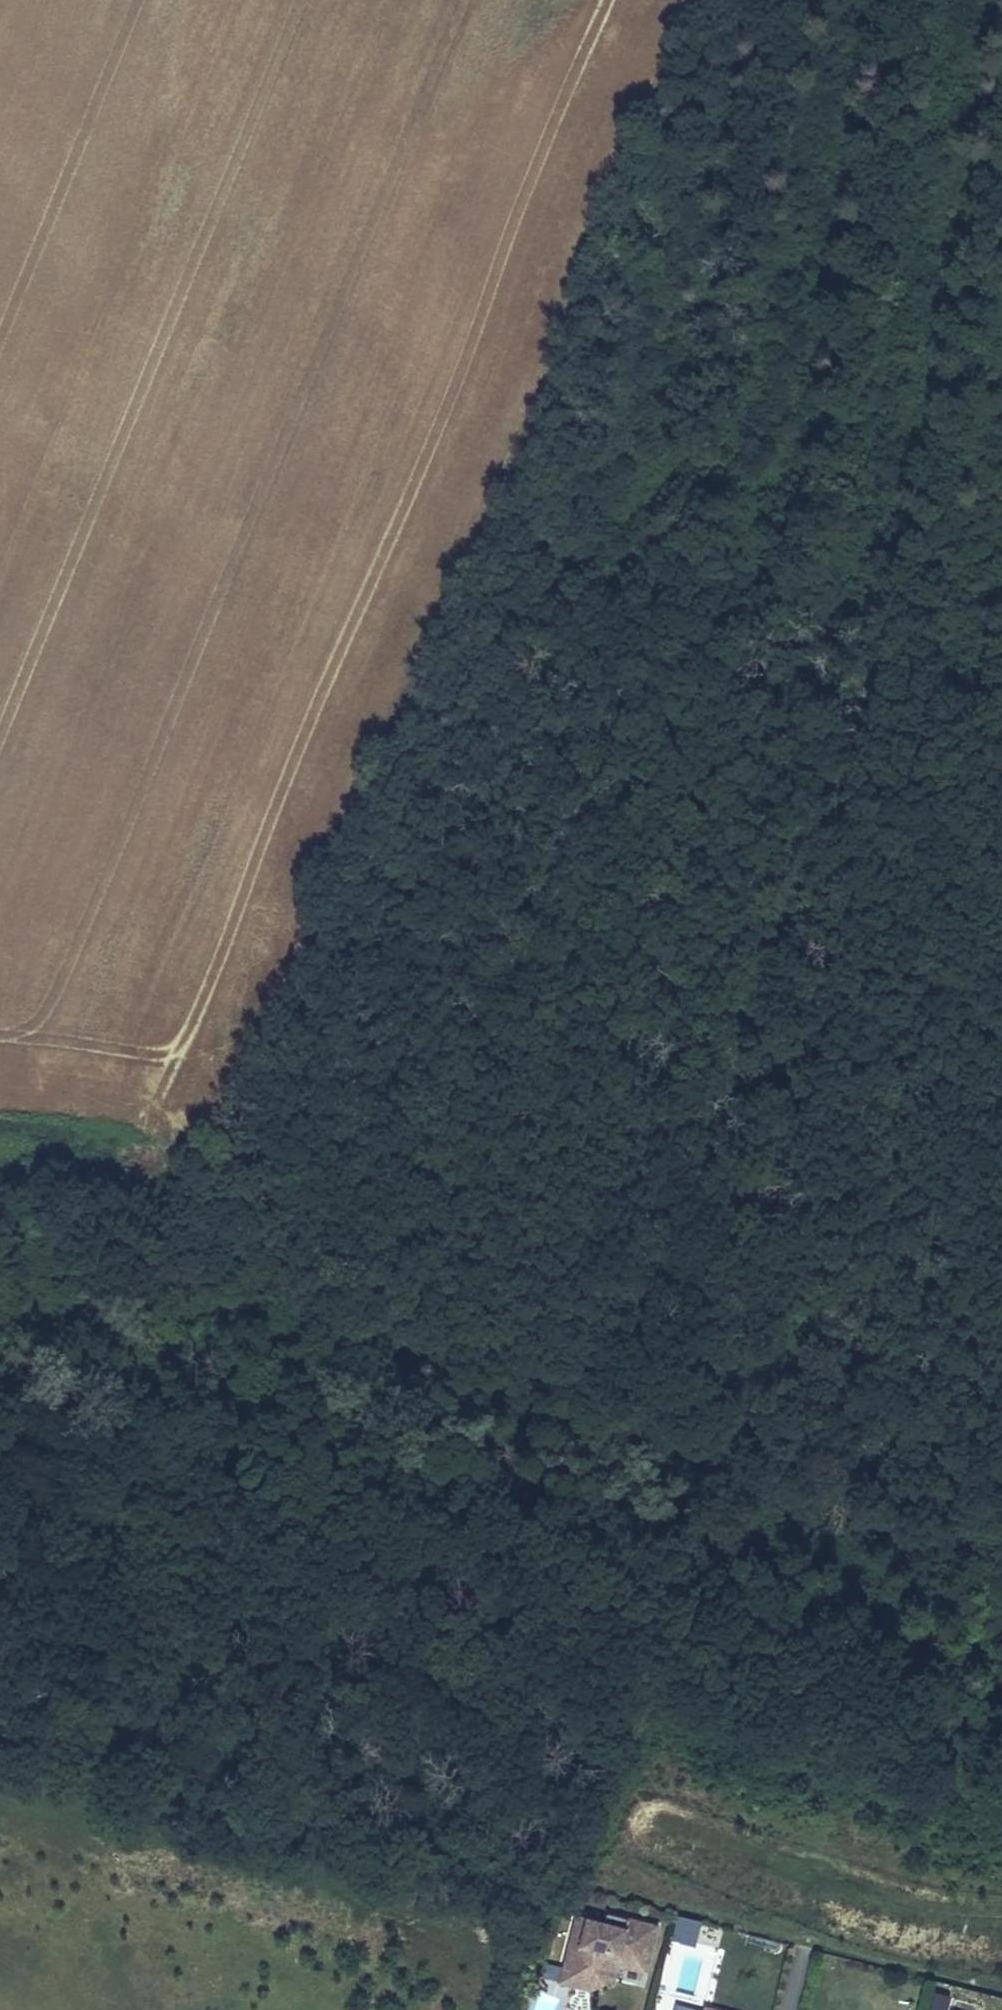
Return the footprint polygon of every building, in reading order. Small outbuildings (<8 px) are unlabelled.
[(580,1945),(568,1953),(563,1971),(590,1979),(605,1971),(610,1950),(619,1952),(617,1957),(619,1960),(646,1967),(657,1925),(607,1913),(604,1922),(587,1918),(580,1945)] [(577,1916),(568,1953),(580,1945),(587,1918),(577,1916)] [(700,1921),(678,1916),(672,1937),(695,1942),(700,1921)] [(645,1972),(646,1967),(619,1960),(617,1957),(619,1952),(610,1950),(605,1971),(590,1979),(563,1971),(560,1981),(592,1989),(614,1979),(617,1965),(645,1972)] [(952,1995),(934,1990),(928,2009),(948,2009),(952,1995)]
